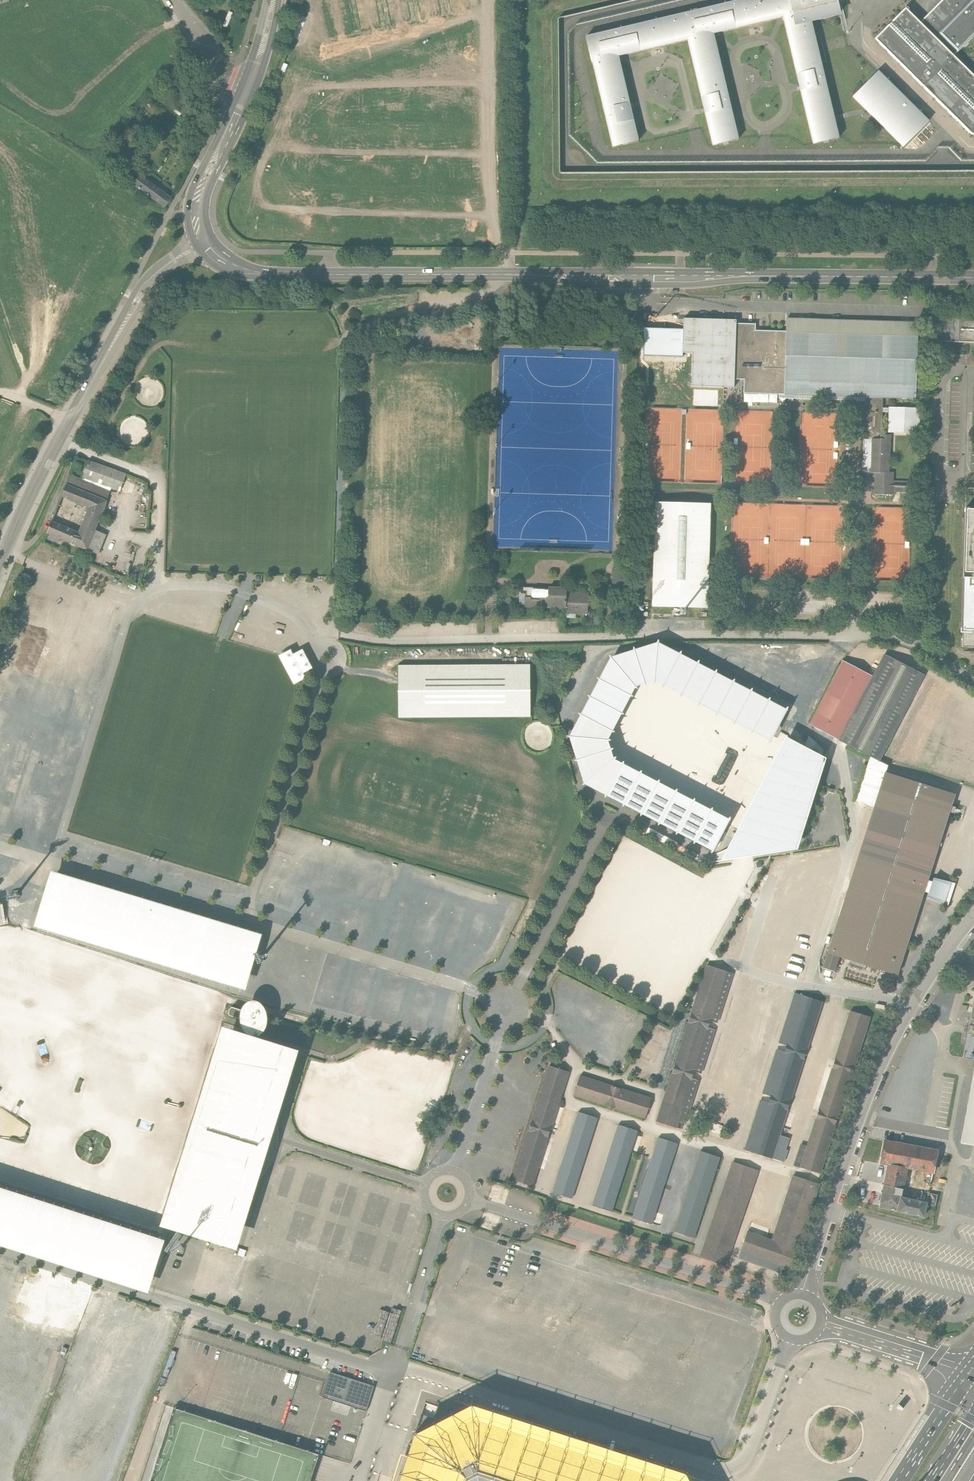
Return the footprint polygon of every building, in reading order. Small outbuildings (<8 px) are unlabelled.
[(585,37),(613,148),(639,141),(630,105),(619,58),(623,57),(687,42),(703,110),(711,146),(739,140),(738,138),(715,35),(719,34),(780,20),(783,19),(799,87),(812,145),(841,138),(836,118),(813,22),(836,17),(840,15),(836,0),(741,0),(585,37)] [(919,25),(955,57),(973,38),(973,0),(946,0),(919,25)] [(955,57),(919,25),(906,11),(877,42),(973,137),(973,77),(955,57)] [(903,147),(929,122),(878,71),(877,73),(852,97),(884,128),(899,143),(903,147)] [(171,199),(141,175),(134,184),(165,207),(171,199)] [(933,342),(973,343),(973,317),(934,316),(933,342)] [(918,322),(788,319),(788,330),(786,395),(785,398),(916,402),(918,322)] [(736,377),(738,323),(683,321),(682,352),(694,353),(693,387),(736,388),(736,377)] [(786,395),(788,330),(756,330),(756,323),(738,323),(736,377),(747,378),(746,394),(786,395)] [(649,350),(670,350),(670,325),(649,325),(649,350)] [(920,408),(888,407),(887,433),(892,433),(920,433),(920,408)] [(880,439),(864,439),(862,477),(875,478),(874,495),(894,496),(894,492),(908,492),(909,482),(894,481),(894,472),(890,472),(892,433),(887,433),(881,432),(880,439)] [(88,461),(80,481),(110,493),(112,488),(120,491),(126,474),(88,461)] [(80,481),(69,477),(62,496),(90,507),(79,533),(52,521),(47,532),(98,553),(106,535),(95,530),(110,493),(80,481)] [(657,503),(654,607),(709,609),(713,505),(657,503)] [(958,648),(973,649),(973,511),(961,511),(958,648)] [(526,609),(567,609),(567,615),(589,615),(589,592),(567,592),(567,588),(550,588),(550,600),(526,599),(526,609)] [(612,658),(637,688),(656,682),(659,640),(612,658)] [(790,709),(659,640),(656,682),(771,741),(790,709)] [(292,648),(280,655),(295,684),(307,677),(304,672),(314,667),(304,648),(295,653),(292,648)] [(885,653),(872,676),(839,740),(871,756),(880,761),(925,674),(885,653)] [(637,688),(612,658),(570,737),(609,741),(637,688)] [(809,724),(839,740),(872,676),(842,660),(809,724)] [(531,664),(398,665),(398,718),(531,717),(531,664)] [(615,759),(609,741),(570,737),(584,782),(608,795),(624,763),(615,759)] [(828,758),(787,738),(783,747),(730,848),(716,854),(712,862),(723,860),(722,862),(799,850),(819,785),(828,758)] [(864,965),(898,977),(923,897),(949,907),(957,883),(930,876),(956,794),(920,784),(887,772),(889,766),(880,761),(871,756),(857,801),(875,807),(830,954),(864,965)] [(732,819),(624,763),(608,795),(714,853),(732,819)] [(359,849),(351,847),(349,854),(347,854),(349,849),(338,846),(337,851),(345,853),(344,856),(353,859),(354,855),(357,856),(359,849)] [(53,871),(36,925),(245,990),(262,937),(53,871)] [(511,914),(521,919),(522,917),(520,916),(528,901),(520,897),(511,914)] [(397,910),(398,902),(383,900),(381,908),(397,910)] [(11,923),(6,901),(0,903),(0,926),(11,923)] [(393,935),(395,922),(374,918),(372,931),(393,935)] [(480,944),(490,946),(493,926),(484,924),(480,944)] [(706,965),(656,1121),(666,1125),(683,1130),(733,974),(716,968),(706,965)] [(449,998),(451,989),(442,987),(439,996),(449,998)] [(774,1047),(748,1150),(779,1158),(820,998),(793,992),(781,1040),(788,1042),(786,1050),(774,1047)] [(247,1034),(248,1034),(260,1038),(261,1038),(265,1033),(266,1029),(268,1026),(268,1020),(269,1017),(267,1010),(267,1009),(263,1004),(259,1002),(253,1000),(249,1002),(245,1005),(243,1009),(241,1014),(241,1020),(241,1023),(242,1026),(247,1034)] [(965,1059),(973,1060),(973,1002),(965,1059)] [(867,1028),(871,1016),(851,1010),(847,1022),(867,1028)] [(260,1038),(248,1034),(226,1028),(224,1027),(162,1226),(165,1227),(169,1228),(238,1249),(300,1051),(260,1038)] [(549,1065),(512,1180),(533,1186),(569,1072),(549,1065)] [(652,1098),(581,1076),(574,1096),(645,1118),(652,1098)] [(962,1145),(973,1147),(973,1080),(962,1145)] [(598,1118),(578,1112),(552,1192),(572,1199),(598,1118)] [(638,1131),(619,1125),(593,1205),(612,1212),(638,1131)] [(678,1144),(658,1138),(633,1218),(652,1224),(678,1144)] [(879,1162),(888,1164),(907,1167),(932,1173),(937,1151),(884,1140),(879,1162)] [(719,1157),(700,1151),(674,1232),(694,1237),(719,1157)] [(730,1265),(757,1168),(730,1160),(703,1258),(730,1265)] [(901,1198),(907,1167),(888,1164),(880,1208),(898,1212),(901,1198)] [(805,1196),(813,1194),(811,1185),(803,1187),(805,1196)] [(0,1187),(0,1244),(149,1291),(150,1287),(154,1274),(165,1239),(161,1238),(0,1187)] [(928,1193),(926,1203),(926,1205),(933,1207),(936,1195),(928,1193)] [(926,1203),(901,1198),(898,1212),(923,1217),(926,1205),(926,1203)] [(731,1255),(778,1268),(777,1271),(789,1275),(794,1255),(782,1252),(785,1242),(747,1231),(743,1244),(735,1241),(731,1255)] [(372,1392),(374,1386),(362,1382),(330,1372),(328,1378),(322,1397),(366,1411),(372,1392)] [(685,1472),(681,1471),(472,1404),(445,1418),(416,1433),(416,1432),(408,1455),(401,1453),(392,1480),(690,1480),(685,1472)] [(165,1405),(141,1480),(311,1480),(315,1468),(319,1454),(165,1405)] [(386,1411),(386,1421),(394,1421),(394,1411),(386,1411)]
